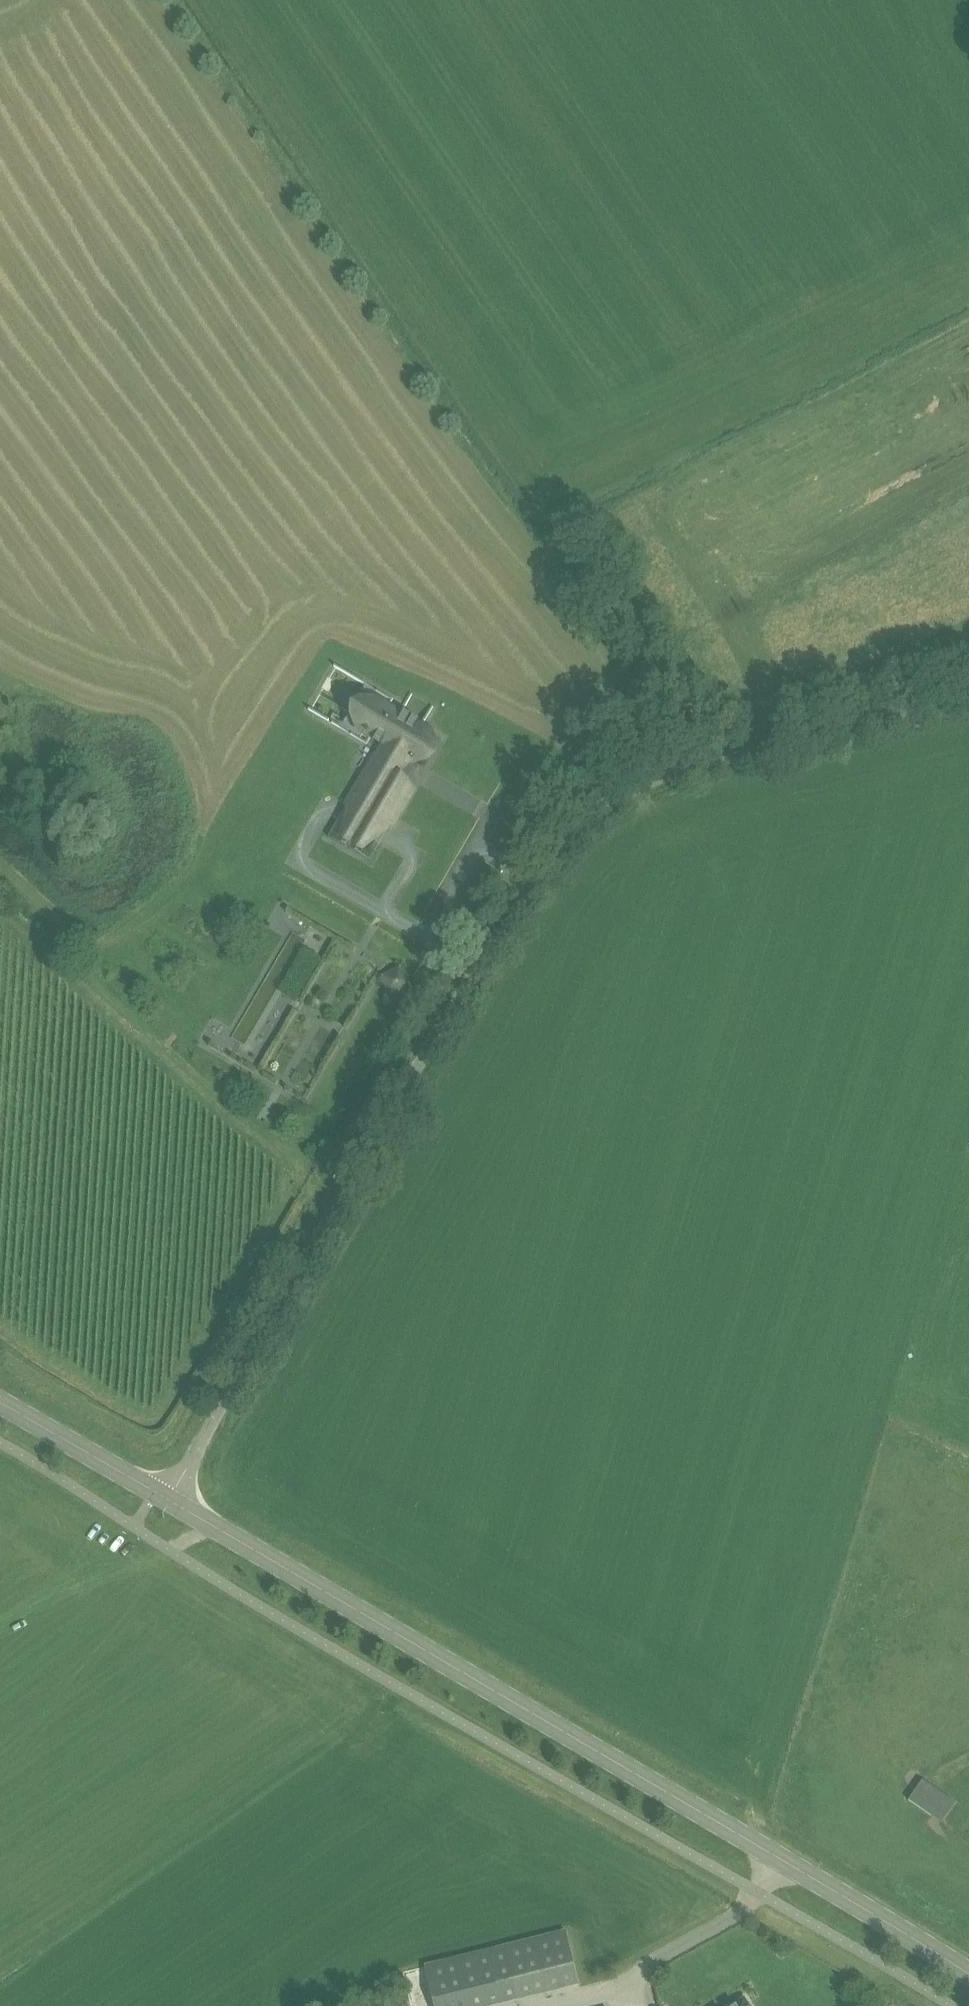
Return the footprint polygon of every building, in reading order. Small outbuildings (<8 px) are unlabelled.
[(343,804),(389,831),(414,788),(394,776),(411,759),(414,761),(432,732),(377,699),(359,729),(381,742),(349,794),(343,804)] [(328,837),(371,862),(381,844),(339,820),(328,837)] [(302,933),(300,915),(288,916),(290,934),(302,933)] [(401,966),(381,977),(392,997),(412,986),(401,966)] [(436,2005),(498,2005),(581,1986),(567,1929),(426,1964),(436,2005)]
